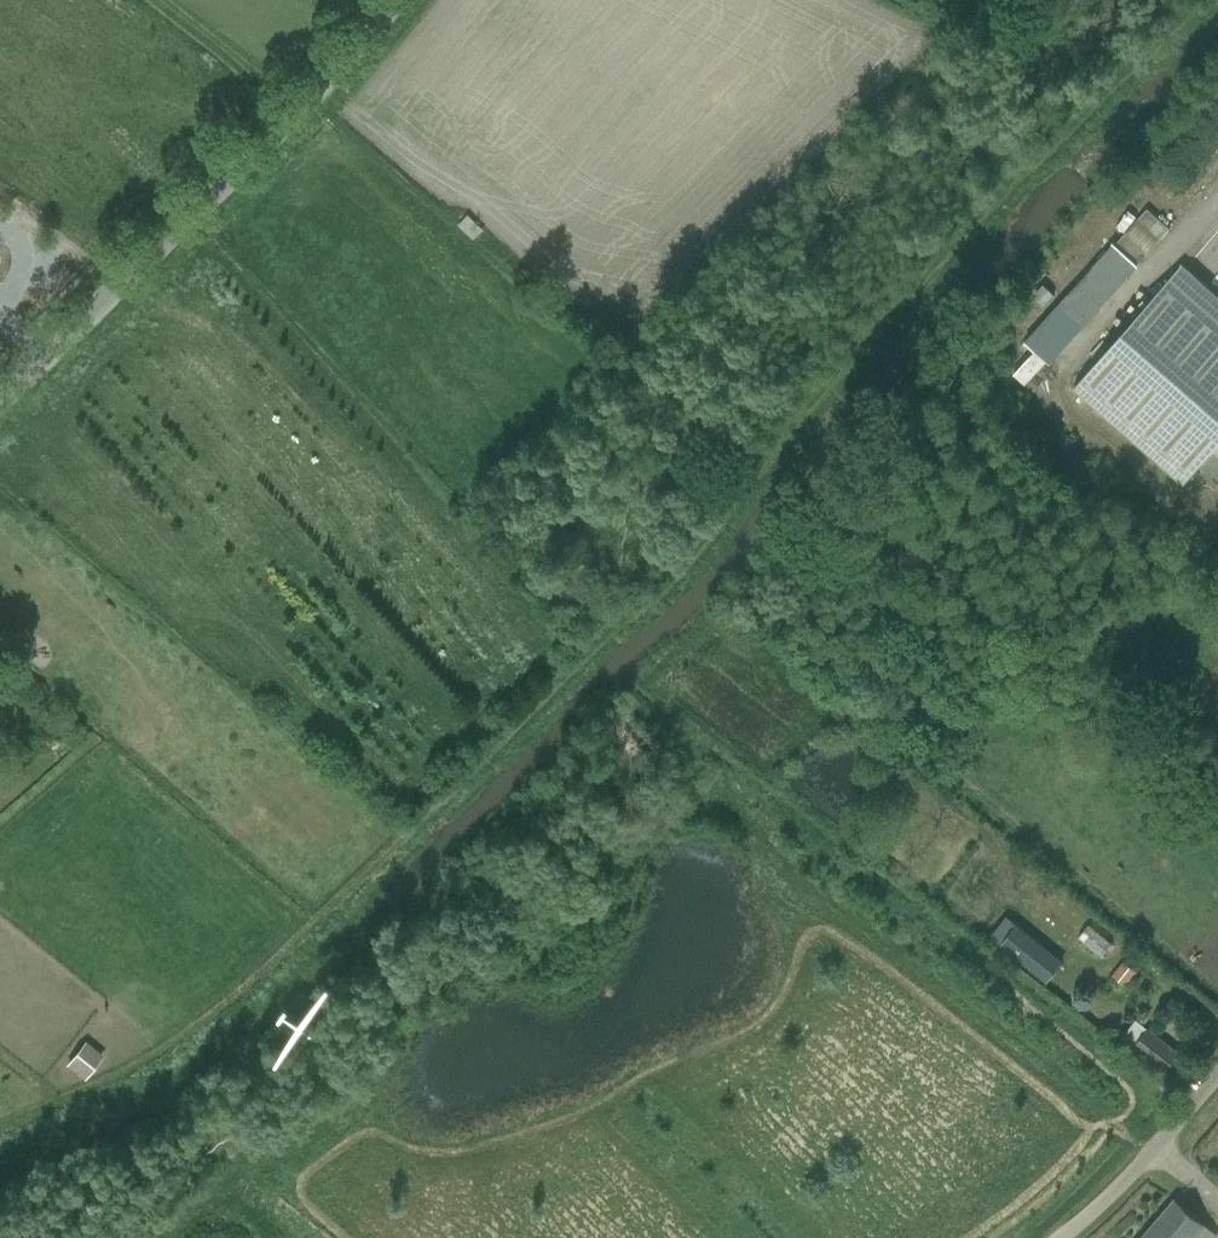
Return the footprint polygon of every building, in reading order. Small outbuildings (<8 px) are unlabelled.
[(467,215),(457,225),(472,240),(482,229),(467,215)] [(1074,388),(1183,484),(1200,465),(1217,481),(1217,320),(1170,278),(1074,388)] [(1033,295),(1045,306),(1055,295),(1044,284),(1033,295)] [(1047,362),(1035,351),(1015,374),(1026,384),(1047,362)] [(1018,924),(1001,946),(1047,983),(1064,961),(1018,924)] [(1137,972),(1124,961),(1112,976),(1125,986),(1137,972)] [(1145,1028),(1131,1048),(1165,1073),(1180,1054),(1145,1028)] [(67,1065),(85,1080),(104,1056),(86,1041),(67,1065)] [(1217,1236),(1174,1200),(1142,1237),(1215,1237),(1217,1236)]
